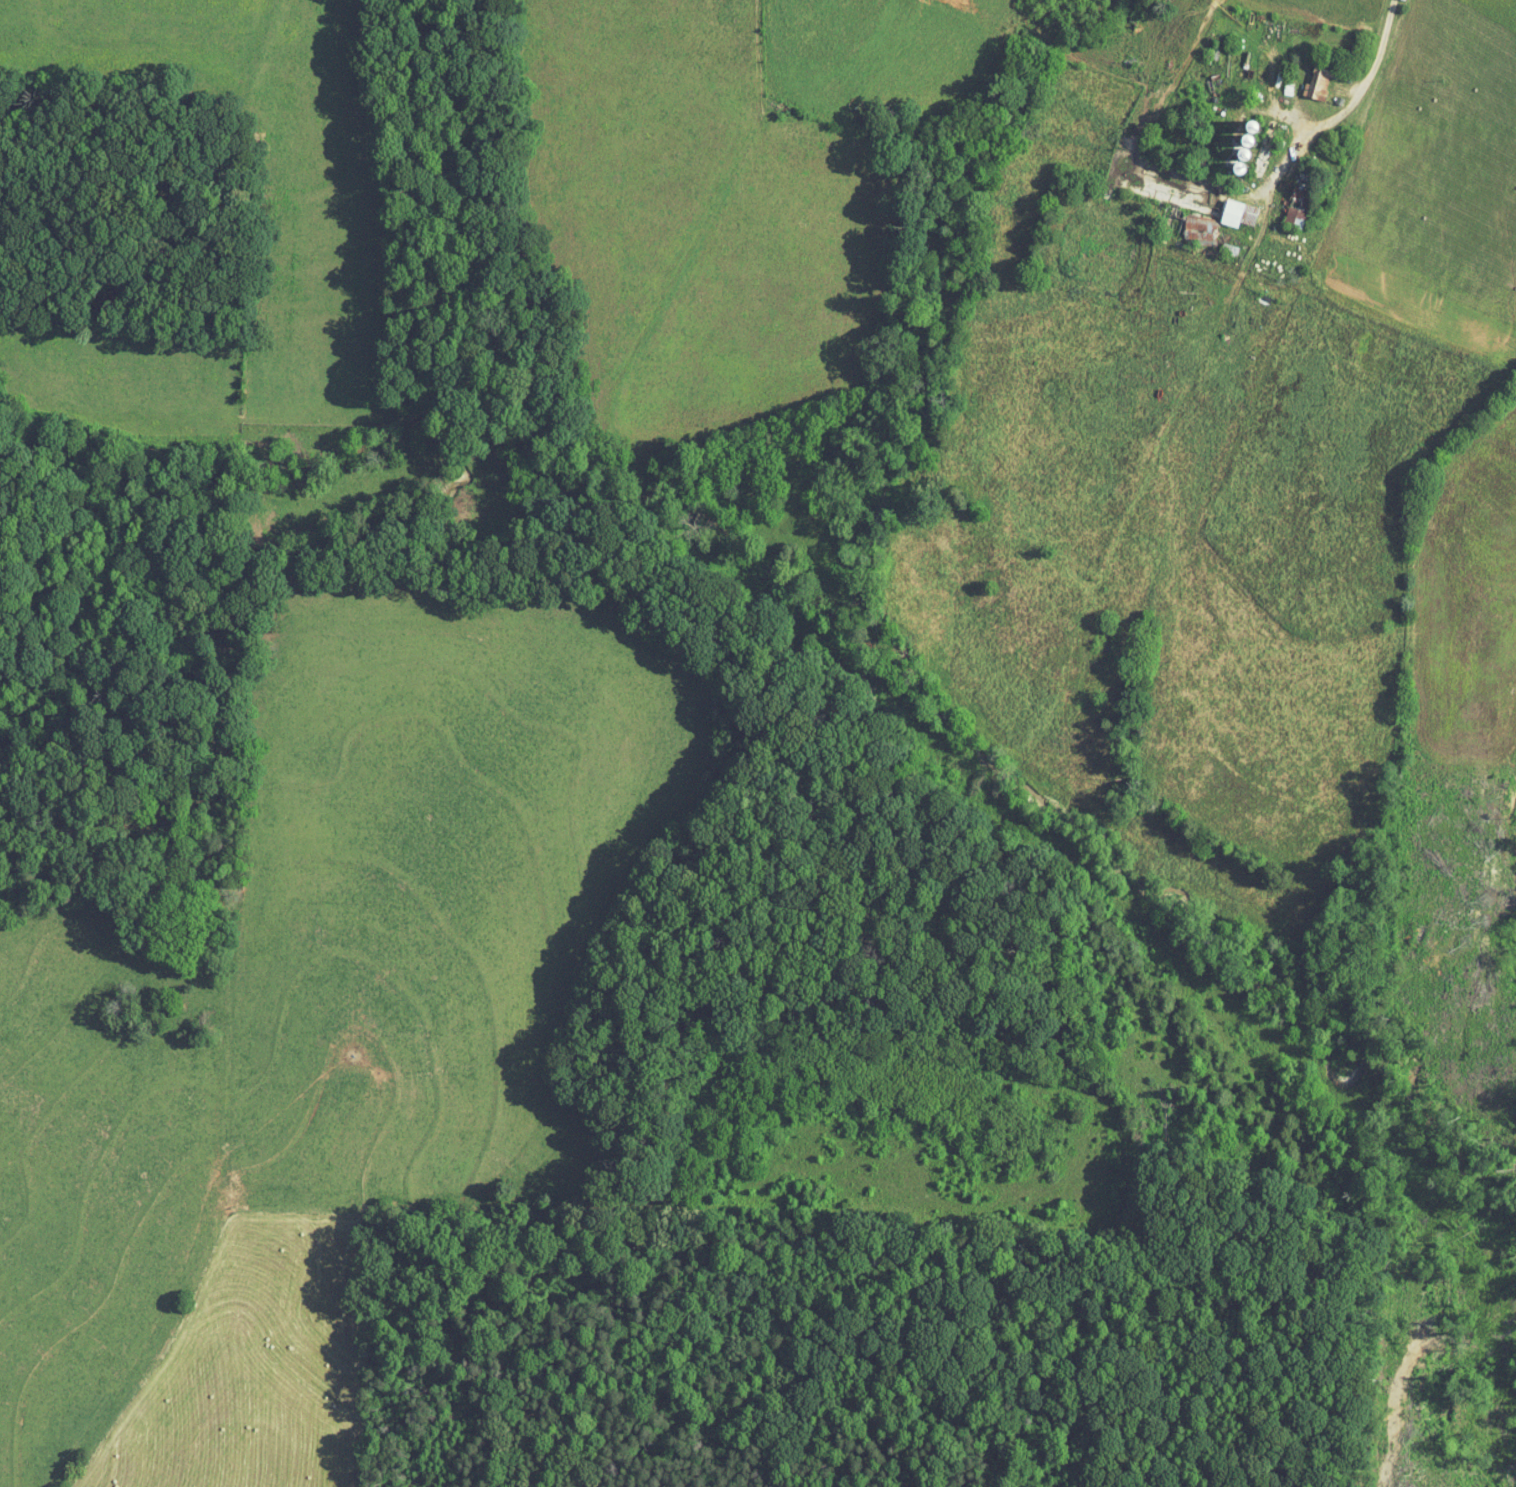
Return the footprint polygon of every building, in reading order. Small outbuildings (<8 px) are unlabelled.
[(1311,84),(1305,83),(1303,96),(1327,101),(1333,70),(1315,66),(1311,84)] [(1307,220),(1320,172),(1301,166),(1285,223),(1296,226),(1299,217),(1307,220)] [(1256,226),(1260,207),(1224,199),(1221,214),(1225,215),(1223,224),(1242,228),(1243,223),(1256,226)] [(1184,238),(1217,244),(1222,221),(1188,215),(1184,238)]
